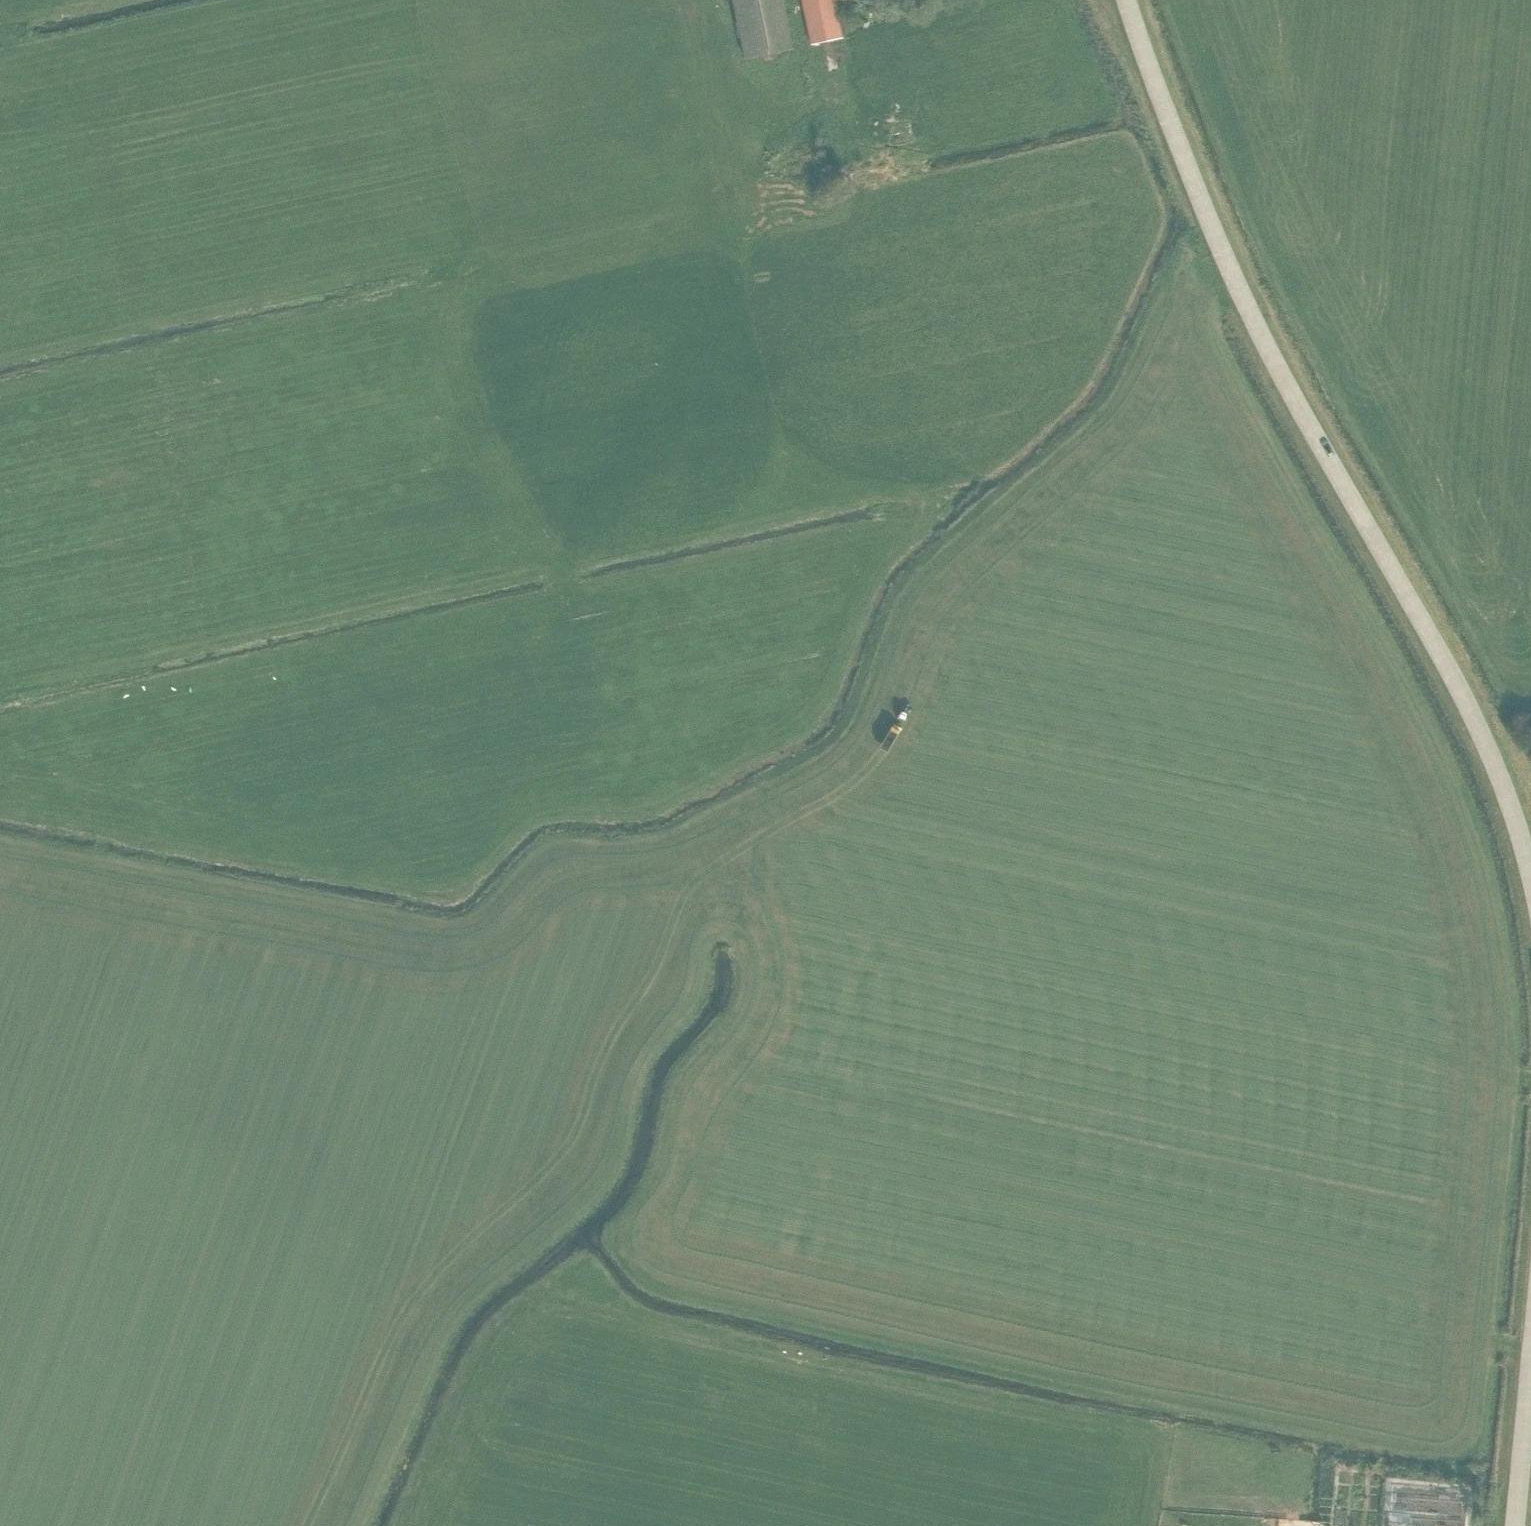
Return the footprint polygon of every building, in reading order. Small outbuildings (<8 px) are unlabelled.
[(744,58),(792,48),(782,0),(732,0),(744,58)] [(811,45),(842,38),(834,0),(802,0),(811,45)]
